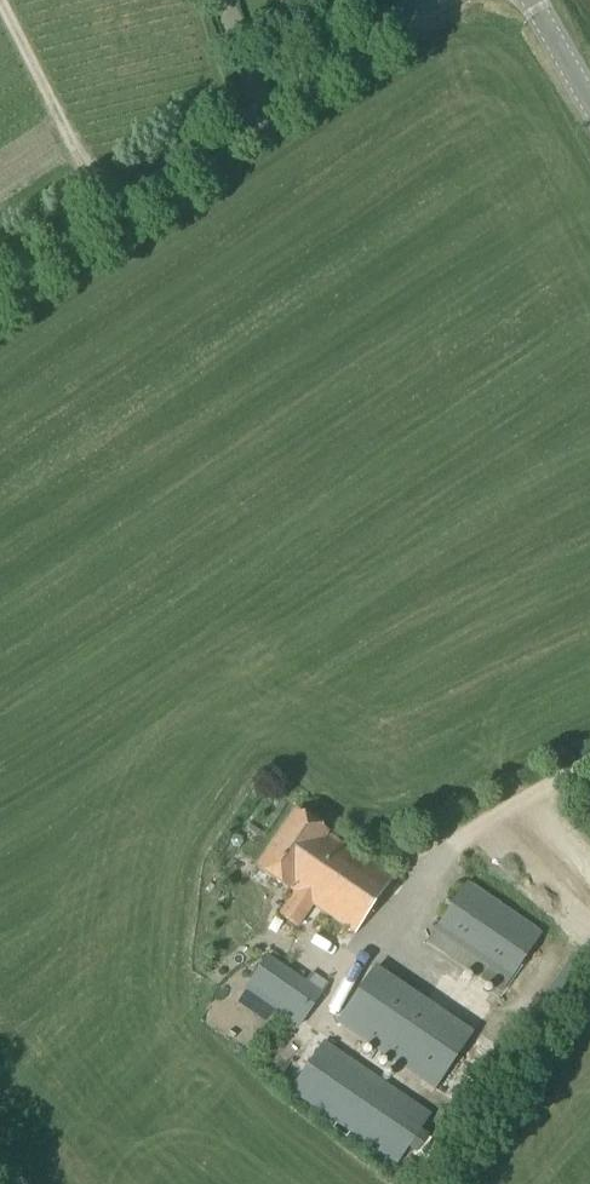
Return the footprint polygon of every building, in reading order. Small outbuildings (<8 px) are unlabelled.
[(355,936),(393,879),(327,834),(327,833),(296,811),(256,869),(288,891),(288,890),(292,893),(278,914),(298,929),(313,907),(355,936)] [(500,996),(508,985),(543,934),(467,882),(432,932),(424,944),(500,996)] [(305,982),(267,956),(243,990),(299,1029),(329,985),(311,973),(305,982)] [(434,1092),(474,1034),(375,967),(335,1024),(434,1092)] [(396,1166),(432,1114),(324,1041),(288,1093),(335,1125),(332,1129),(346,1138),(349,1134),(396,1166)]
